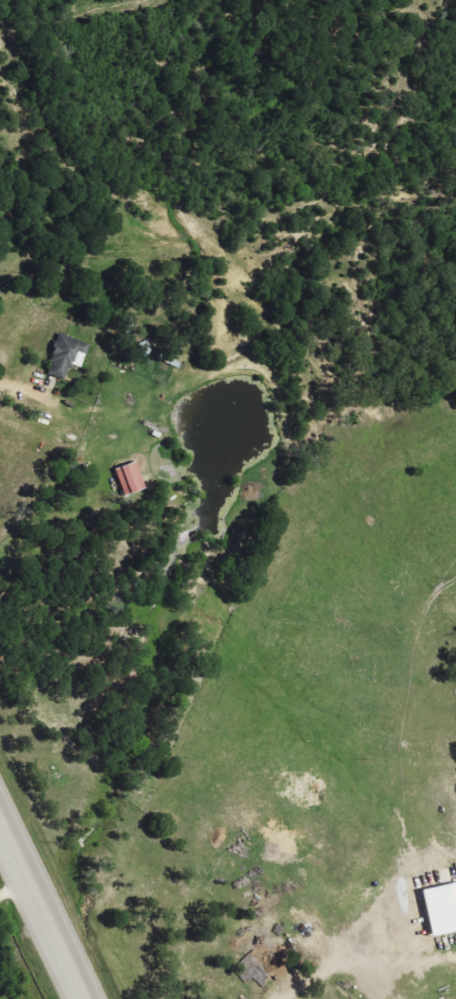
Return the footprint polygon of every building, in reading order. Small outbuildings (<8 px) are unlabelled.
[(83,369),(91,345),(61,335),(48,375),(67,381),(72,365),(83,369)] [(126,498),(148,490),(138,463),(116,471),(126,498)] [(432,935),(455,932),(455,884),(425,889),(432,935)]
